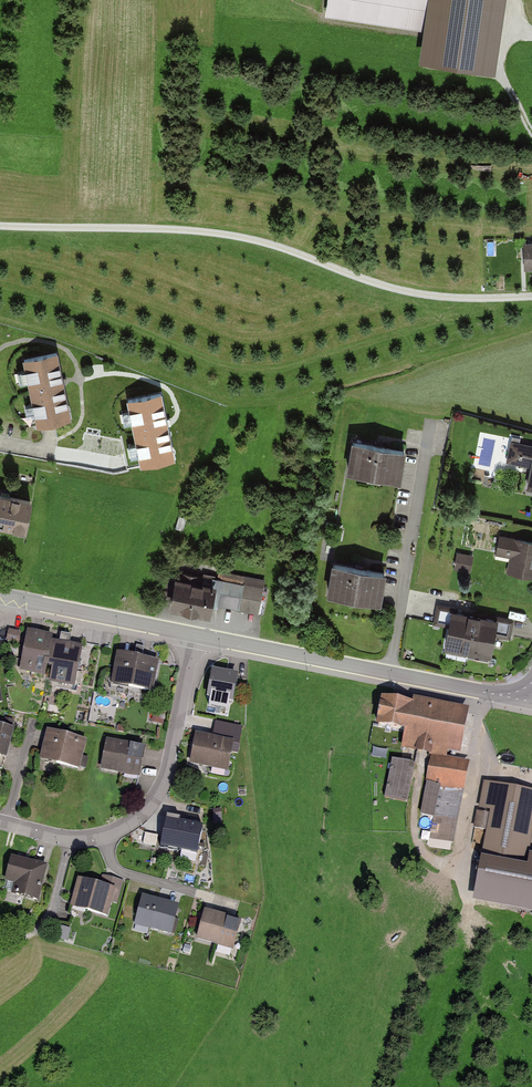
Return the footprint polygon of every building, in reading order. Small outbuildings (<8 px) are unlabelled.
[(506,0),(328,0),(325,16),(424,31),(419,63),(495,74),(506,0)] [(58,355),(23,362),(37,429),(71,422),(58,355)] [(516,442),(512,461),(531,464),(531,445),(516,442)] [(411,452),(357,443),(352,474),(406,483),(411,452)] [(0,497),(0,527),(32,533),(38,504),(0,497)] [(503,536),(499,556),(513,559),(511,573),(531,577),(531,542),(503,536)] [(476,557),(460,554),(457,569),(473,572),(476,557)] [(392,575),(337,565),(331,595),(386,605),(392,575)] [(216,589),(180,582),(174,612),(217,620),(220,606),(261,613),(267,582),(219,573),(216,589)] [(518,621),(441,605),(436,625),(454,629),(450,650),(495,659),(499,638),(514,641),(518,621)] [(23,646),(26,630),(11,627),(8,643),(23,646)] [(57,639),(32,634),(23,672),(48,678),(50,669),(56,643),(57,639)] [(87,649),(56,643),(50,669),(55,670),(52,684),(78,690),(87,649)] [(162,664),(121,655),(115,685),(155,693),(162,664)] [(242,678),(217,673),(212,698),(236,704),(242,678)] [(415,706),(384,699),(378,727),(407,733),(404,747),(462,759),(472,711),(416,700),(415,706)] [(0,727),(0,757),(10,760),(18,732),(0,727)] [(89,742),(51,732),(43,762),(82,771),(89,742)] [(236,745),(200,736),(193,766),(229,774),(236,745)] [(148,749),(110,741),(104,768),(142,776),(148,749)] [(473,765),(435,756),(422,816),(438,819),(431,848),(452,853),(473,765)] [(418,766),(394,761),(386,797),(410,802),(418,766)] [(483,783),(475,832),(486,835),(480,871),(529,879),(531,861),(531,792),(483,783)] [(206,828),(170,820),(163,852),(200,859),(206,828)] [(147,831),(145,843),(157,845),(159,833),(147,831)] [(50,868),(15,858),(9,881),(17,883),(14,895),(41,902),(50,868)] [(103,886),(82,881),(75,907),(115,917),(124,881),(106,877),(103,886)] [(182,906),(147,896),(139,925),(174,934),(182,906)] [(244,922),(210,913),(202,941),(236,950),(244,922)]
